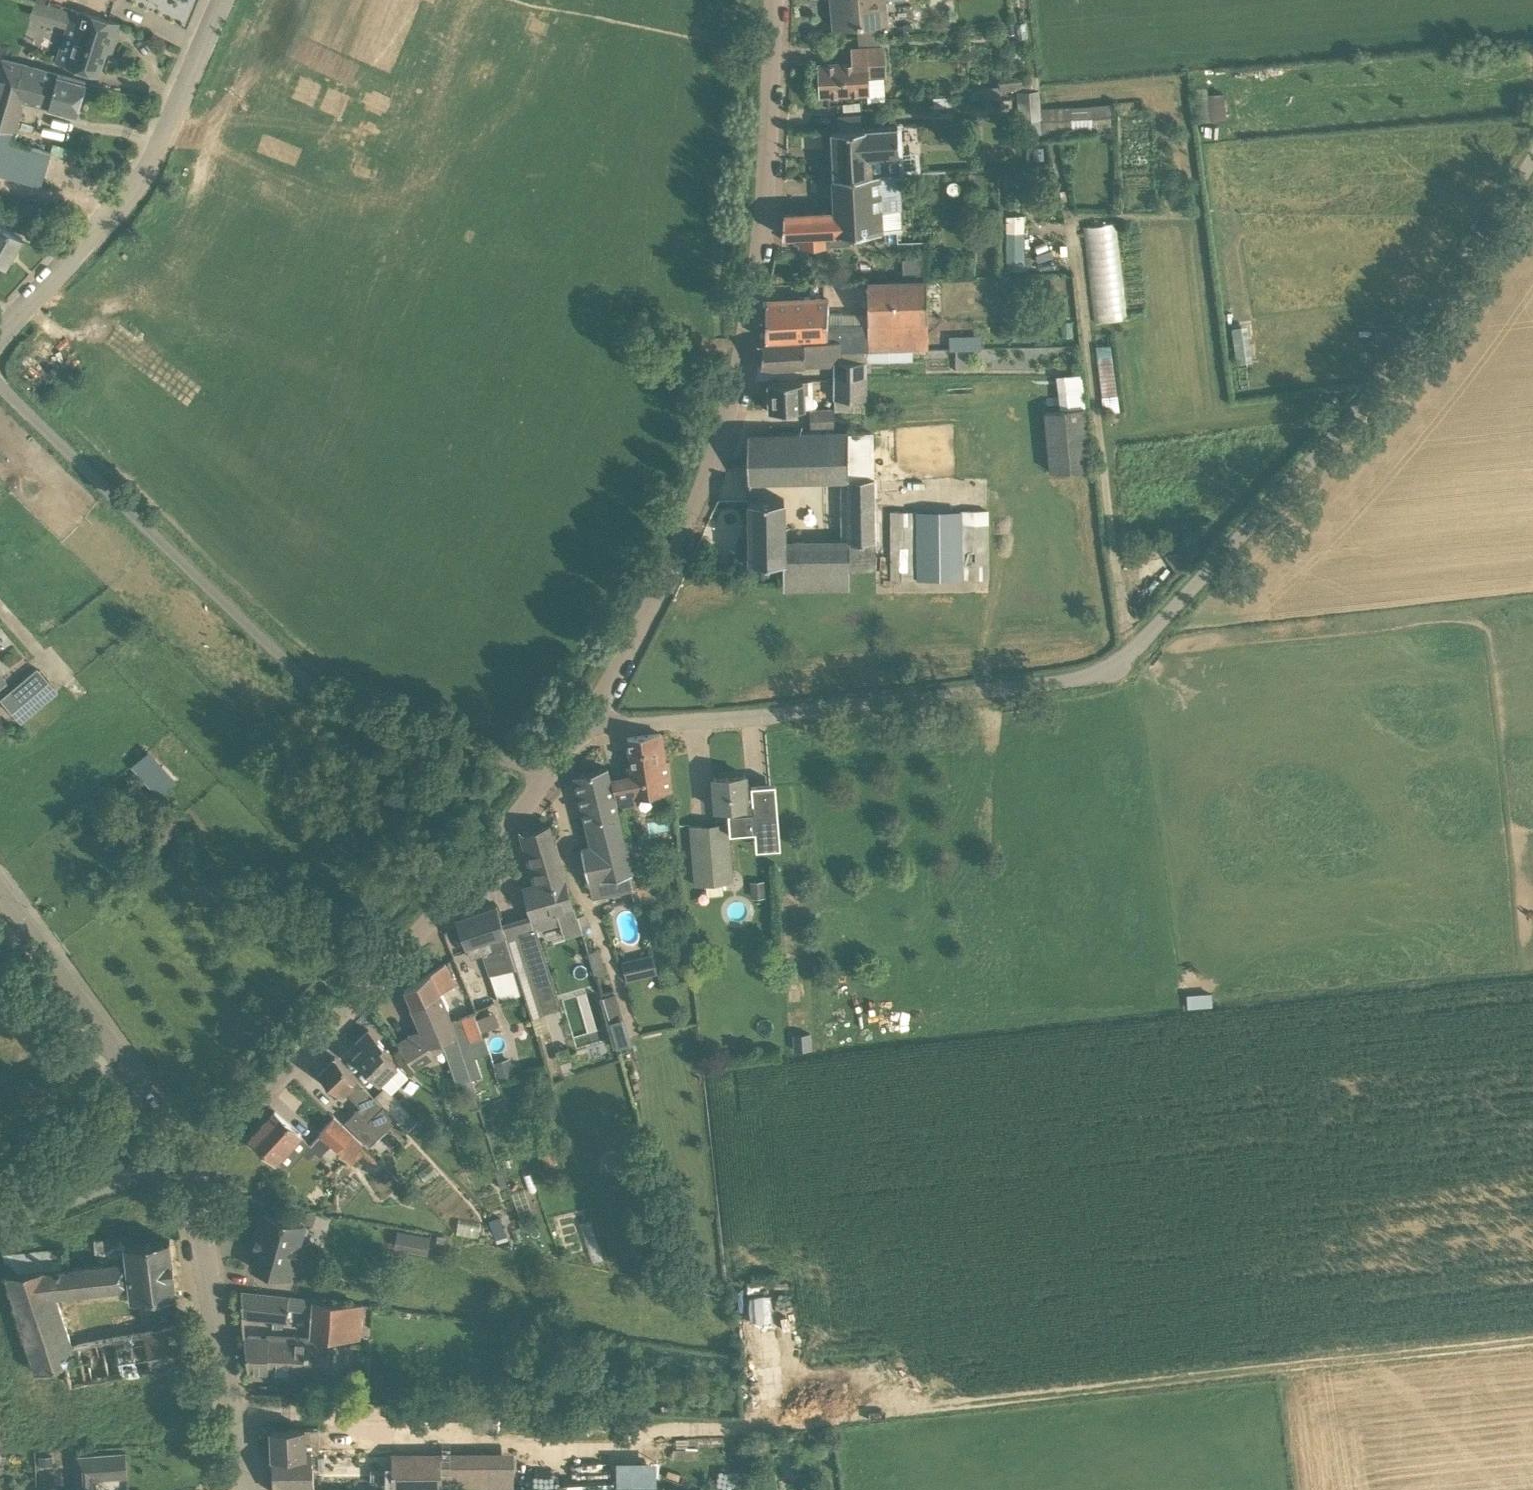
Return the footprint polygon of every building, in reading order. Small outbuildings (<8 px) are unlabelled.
[(877,1),(885,0),(831,0),(834,27),(879,23),(877,1)] [(57,61),(97,74),(108,40),(114,42),(120,24),(74,8),(57,61)] [(885,100),(883,68),(882,49),(855,50),(855,63),(820,65),(821,94),(867,92),(867,101),(885,100)] [(13,131),(23,100),(76,114),(86,81),(1,59),(0,64),(0,127),(13,131)] [(1039,75),(1027,76),(1027,72),(999,74),(1000,85),(969,87),(970,94),(1041,88),(1039,75)] [(1041,102),(1040,89),(1017,91),(1019,120),(1041,118),(1043,118),(1042,107),(1041,102)] [(1192,119),(1222,119),(1222,91),(1193,90),(1192,119)] [(1091,131),(1090,104),(1042,107),(1043,118),(1046,136),(1091,131)] [(900,155),(900,127),(862,128),(861,116),(836,117),(836,129),(831,130),(834,177),(901,173),(900,155)] [(839,233),(851,233),(883,232),(882,211),(903,210),(901,173),(834,177),(836,212),(838,212),(839,233)] [(851,245),(851,233),(839,233),(838,212),(836,212),(783,214),(782,236),(800,234),(800,239),(802,239),(803,246),(851,245)] [(1023,269),(1024,213),(1005,213),(1004,269),(1023,269)] [(1084,224),(1097,321),(1130,317),(1117,220),(1084,224)] [(7,266),(23,238),(0,225),(0,262),(7,266)] [(766,301),(766,340),(842,337),(842,342),(842,354),(863,352),(926,351),(925,281),(865,282),(866,325),(842,326),(842,316),(827,316),(827,300),(766,301)] [(842,342),(763,344),(760,367),(832,365),(832,377),(865,377),(864,364),(863,364),(863,352),(842,354),(842,342)] [(1112,345),(1099,346),(1102,405),(1115,405),(1112,345)] [(865,377),(832,377),(833,413),(866,412),(865,377)] [(808,382),(768,381),(769,409),(803,409),(803,395),(809,395),(808,382)] [(832,427),(832,407),(819,408),(820,427),(832,427)] [(1083,468),(1081,407),(1039,408),(1041,469),(1083,468)] [(846,479),(846,477),(848,477),(847,432),(747,434),(748,481),(846,479)] [(873,477),(848,477),(846,477),(846,479),(847,540),(847,542),(849,542),(874,542),(873,490),(873,478),(873,477)] [(849,590),(849,542),(847,542),(847,540),(785,541),(784,498),(748,499),(749,560),(782,560),(783,590),(849,590)] [(890,512),(891,579),(989,577),(988,509),(890,512)] [(12,713),(49,681),(48,680),(48,679),(37,667),(0,698),(12,713)] [(21,723),(58,692),(49,681),(12,713),(21,723)] [(665,761),(661,733),(627,737),(633,765),(628,766),(629,776),(611,779),(618,810),(635,804),(634,796),(672,791),(669,761),(665,761)] [(143,748),(126,764),(155,794),(171,778),(143,748)] [(576,775),(587,821),(591,820),(597,844),(579,848),(579,849),(575,850),(582,877),(589,875),(591,881),(592,880),(596,898),(631,891),(639,889),(634,872),(627,844),(618,810),(607,768),(576,775)] [(725,818),(726,825),(726,831),(755,828),(757,847),(780,845),(776,782),(746,784),(745,774),(713,777),(717,819),(725,818)] [(725,818),(717,819),(717,824),(690,826),(694,885),(731,881),(726,831),(726,825),(725,818)] [(549,1028),(544,1013),(562,1007),(537,930),(560,923),(564,938),(583,933),(578,915),(576,915),(549,825),(523,832),(538,885),(523,889),(532,917),(503,926),(524,992),(537,1032),(549,1028)] [(634,872),(641,898),(644,907),(652,905),(652,896),(649,884),(645,885),(634,843),(627,844),(634,872)] [(750,881),(751,897),(765,896),(764,880),(750,881)] [(639,889),(631,891),(633,900),(641,899),(639,889)] [(503,999),(524,992),(503,926),(496,904),(457,917),(470,957),(483,953),(498,1000),(503,999)] [(653,953),(622,960),(628,980),(659,972),(653,953)] [(404,988),(411,1005),(439,990),(454,984),(445,963),(404,988)] [(442,1038),(456,1033),(452,1021),(448,1008),(439,990),(411,1005),(413,1009),(422,1028),(410,1034),(412,1038),(400,1047),(415,1070),(435,1057),(434,1055),(446,1047),(442,1038)] [(577,1049),(602,1042),(588,992),(564,999),(577,1049)] [(605,1018),(619,1016),(616,993),(601,995),(605,1018)] [(461,1017),(452,1021),(456,1033),(464,1056),(471,1079),(482,1075),(477,1057),(489,1053),(482,1035),(484,1035),(475,1012),(461,1017)] [(605,1021),(612,1047),(627,1044),(620,1017),(605,1021)] [(385,1086),(391,1093),(408,1076),(389,1056),(392,1053),(369,1029),(357,1041),(362,1047),(353,1056),(379,1083),(380,1081),(385,1086)] [(811,1033),(793,1034),(794,1051),(812,1050),(811,1033)] [(397,1119),(374,1096),(335,1056),(318,1072),(340,1094),(344,1089),(360,1106),(345,1121),(369,1146),(397,1119)] [(462,1082),(471,1079),(464,1056),(454,1060),(462,1082)] [(515,1073),(510,1057),(494,1062),(497,1071),(500,1078),(508,1076),(515,1073)] [(397,1119),(402,1124),(412,1114),(391,1093),(385,1086),(374,1096),(397,1119)] [(288,1171),(303,1153),(310,1144),(300,1134),(275,1111),(251,1137),(276,1160),(288,1171)] [(412,1114),(402,1124),(409,1132),(420,1122),(412,1114)] [(362,1145),(363,1144),(334,1117),(318,1134),(337,1152),(351,1164),(362,1153),(359,1150),(362,1145)] [(545,1166),(556,1162),(553,1152),(542,1156),(545,1166)] [(616,1157),(606,1160),(608,1167),(618,1164),(616,1157)] [(290,1277),(304,1226),(262,1214),(256,1235),(261,1237),(253,1267),(290,1277)] [(595,1217),(579,1222),(591,1261),(607,1256),(595,1217)] [(493,1231),(497,1242),(508,1238),(504,1227),(493,1231)] [(415,1233),(412,1249),(428,1251),(430,1236),(415,1233)] [(122,1263),(121,1236),(121,1234),(95,1235),(97,1265),(91,1265),(64,1267),(56,1291),(131,1284),(129,1263),(122,1263)] [(127,1244),(129,1263),(131,1284),(132,1295),(176,1291),(170,1240),(127,1244)] [(56,1291),(64,1267),(61,1248),(4,1254),(6,1272),(22,1330),(64,1318),(56,1291)] [(288,1320),(289,1297),(241,1291),(243,1317),(288,1320)] [(372,1306),(316,1300),(313,1336),(359,1339),(360,1328),(371,1329),(372,1306)] [(64,1318),(22,1330),(35,1371),(65,1362),(70,1384),(87,1381),(80,1343),(72,1345),(64,1318)] [(179,1324),(143,1331),(150,1369),(186,1362),(179,1324)] [(143,1331),(112,1337),(119,1375),(150,1369),(143,1331)] [(112,1337),(80,1343),(87,1381),(119,1375),(112,1337)] [(329,1342),(244,1337),(248,1368),(328,1372),(329,1342)] [(479,1489),(479,1459),(441,1459),(441,1449),(393,1448),(319,1450),(319,1427),(270,1430),(273,1489),(404,1489),(479,1489)] [(54,1466),(54,1450),(37,1451),(38,1466),(54,1466)] [(127,1475),(126,1452),(76,1455),(79,1489),(95,1489),(95,1477),(127,1475)]
